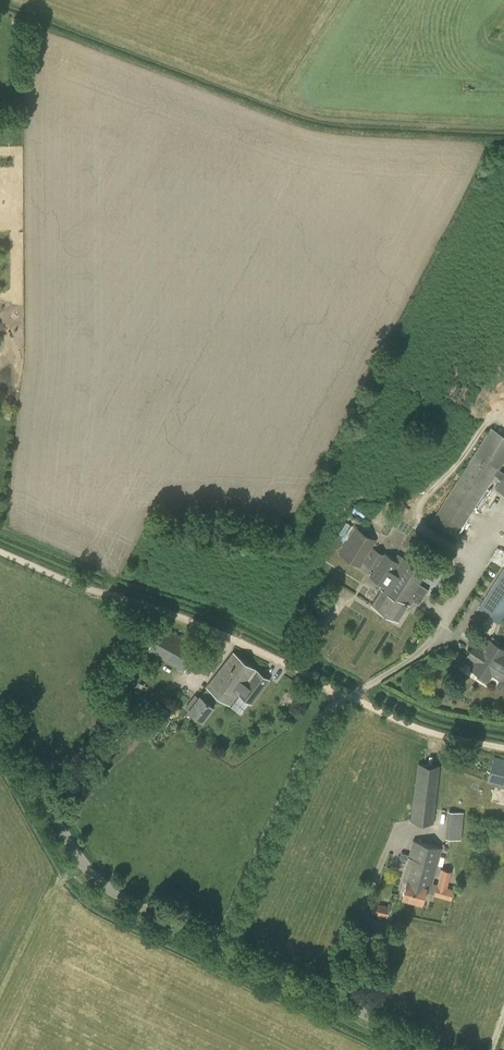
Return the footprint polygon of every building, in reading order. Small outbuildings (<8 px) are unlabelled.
[(455,536),(495,474),(502,479),(503,475),(503,473),(498,469),(503,460),(503,438),(491,429),(431,521),(455,536)] [(502,479),(495,489),(503,494),(503,475),(502,479)] [(360,569),(376,541),(354,528),(338,554),(360,569)] [(398,621),(411,600),(419,605),(428,589),(418,583),(425,571),(403,557),(400,562),(383,553),(369,578),(383,586),(371,605),(398,621)] [(487,591),(488,592),(476,609),(499,624),(503,616),(503,566),(487,591)] [(184,672),(199,647),(161,625),(146,651),(184,672)] [(482,651),(474,645),(467,656),(475,661),(470,669),(488,680),(492,674),(499,679),(498,681),(503,684),(503,650),(489,640),(482,651)] [(455,649),(450,657),(462,665),(467,657),(455,649)] [(251,704),(269,680),(233,652),(206,687),(207,688),(200,697),(200,696),(199,697),(195,694),(185,707),(189,710),(188,711),(202,722),(213,706),(219,698),(229,706),(238,694),(251,704)] [(494,757),(487,782),(503,786),(503,760),(494,757)] [(434,824),(440,767),(417,764),(410,821),(434,824)] [(462,822),(463,812),(448,811),(448,820),(462,822)] [(413,841),(409,855),(401,853),(400,858),(408,861),(402,881),(406,882),(402,898),(422,903),(425,892),(451,899),(454,889),(447,887),(451,871),(441,869),(437,884),(432,883),(441,848),(413,841)] [(385,917),(389,905),(376,902),(372,913),(385,917)]
